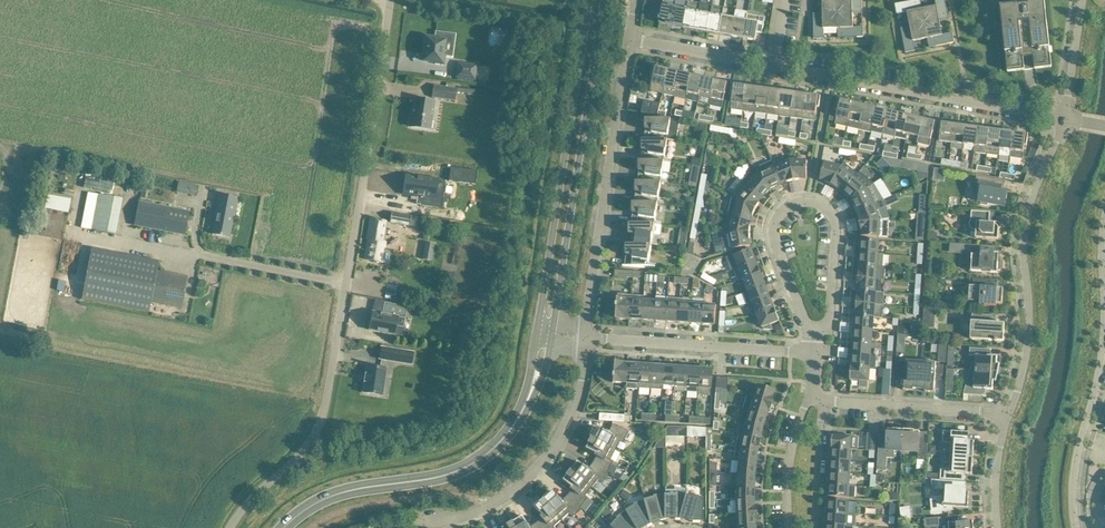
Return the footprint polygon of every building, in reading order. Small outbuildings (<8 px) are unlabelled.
[(675,7),(676,1),(669,0),(664,0),(659,23),(672,26),(675,7)] [(689,1),(681,0),(677,0),(676,1),(675,7),(672,26),(684,28),(689,1)] [(823,14),(813,14),(838,13),(837,0),(822,0),(823,14)] [(838,13),(862,13),(862,12),(861,13),(861,9),(862,9),(862,0),(837,0),(838,13)] [(922,9),(920,0),(920,1),(917,2),(916,0),(896,4),(898,14),(902,13),(907,12),(910,26),(901,28),(925,24),(922,9)] [(922,9),(921,0),(920,0),(922,9),(925,24),(949,19),(947,19),(947,15),(948,15),(945,0),(935,0),(935,1),(936,6),(922,9)] [(696,30),(699,11),(700,4),(689,1),(684,28),(696,30)] [(1052,67),(1044,1),(1028,3),(1018,4),(1001,6),(1008,72),(1025,70),(1025,69),(1035,68),(1035,69),(1036,69),(1052,67)] [(707,32),(712,6),(700,4),(699,11),(696,30),(707,32)] [(719,34),(723,15),(724,8),(712,6),(707,32),(719,34)] [(743,39),(747,14),(748,12),(736,10),(735,18),(731,36),(743,39)] [(838,28),(838,13),(813,14),(815,14),(815,18),(813,18),(814,39),(824,38),(824,34),(824,29),(838,28),(838,38),(839,38),(838,28)] [(862,13),(838,13),(838,28),(839,38),(839,36),(842,36),(842,38),(863,37),(863,27),(858,27),(853,28),(853,13),(862,13)] [(765,18),(747,14),(743,39),(756,41),(757,33),(762,34),(765,18)] [(731,36),(735,18),(723,15),(719,34),(731,36)] [(949,19),(925,24),(930,48),(930,46),(933,45),(934,47),(954,43),(952,33),(947,34),(942,35),(940,21),(949,19)] [(929,48),(930,48),(925,24),(901,28),(901,29),(902,28),(903,32),(902,32),(905,52),(916,50),(915,46),(914,41),(927,38),(929,48)] [(425,37),(423,53),(424,53),(423,61),(435,63),(435,64),(443,65),(444,56),(443,56),(445,41),(434,39),(434,38),(425,37)] [(457,63),(456,78),(475,80),(477,65),(457,63)] [(663,94),(668,69),(654,66),(652,77),(654,78),(650,91),(663,94)] [(674,97),(680,72),(668,69),(663,94),(674,97)] [(686,99),(692,75),(680,72),(674,97),(686,99)] [(699,96),(704,77),(692,75),(686,99),(698,102),(699,96)] [(711,98),(715,80),(704,77),(699,96),(711,98)] [(727,83),(715,80),(711,98),(709,105),(722,108),(728,82),(727,82),(727,83)] [(743,111),(747,86),(735,84),(735,83),(734,83),(731,109),(743,111)] [(434,89),(432,97),(454,100),(456,89),(434,86),(434,89)] [(755,113),(758,87),(747,86),(743,111),(755,113)] [(767,114),(770,89),(758,87),(755,113),(767,114)] [(779,116),(782,91),(770,89),(767,114),(779,116)] [(791,118),(794,92),(782,91),(779,116),(791,118)] [(803,119),(806,94),(794,92),(791,118),(803,119)] [(821,96),(806,94),(803,119),(815,121),(817,107),(819,108),(821,96)] [(411,118),(410,123),(411,124),(411,127),(430,130),(430,129),(429,129),(430,120),(431,120),(434,102),(415,99),(414,110),(413,115),(413,116),(412,117),(411,118)] [(847,127),(853,102),(839,99),(836,110),(838,111),(835,124),(847,127)] [(658,116),(660,104),(644,101),(642,113),(658,116)] [(859,130),(865,105),(853,102),(847,127),(859,130)] [(871,131),(876,108),(865,105),(859,130),(871,133),(871,131)] [(883,134),(888,110),(876,108),(871,131),(883,134)] [(894,137),(900,113),(888,110),(883,134),(894,137)] [(907,134),(912,116),(900,113),(894,137),(906,140),(907,134)] [(917,143),(923,119),(912,116),(907,134),(918,137),(917,143)] [(680,120),(671,119),(646,119),(646,127),(647,127),(645,140),(642,140),(668,140),(676,141),(680,120)] [(935,121),(923,119),(917,143),(930,146),(936,120),(935,120),(935,121)] [(952,143),(954,124),(942,122),(942,121),(939,141),(952,143)] [(964,144),(966,126),(954,124),(952,143),(951,149),(963,151),(964,144)] [(729,134),(730,129),(711,126),(710,131),(721,133),(729,134)] [(975,153),(978,127),(966,126),(964,144),(975,146),(974,152),(975,153)] [(986,154),(990,129),(978,127),(975,153),(986,154)] [(998,156),(1002,131),(990,129),(986,154),(998,156)] [(1010,157),(1014,132),(1002,131),(998,156),(999,156),(999,155),(1010,156),(1010,157)] [(1028,134),(1014,132),(1010,157),(1023,159),(1025,145),(1027,146),(1028,134)] [(664,161),(668,140),(642,140),(642,148),(644,148),(642,161),(639,160),(639,161),(664,161)] [(900,160),(883,157),(894,169),(896,168),(899,164),(900,160)] [(794,180),(790,160),(774,167),(781,183),(786,180),(786,182),(794,180)] [(807,161),(790,160),(794,180),(801,179),(801,177),(807,178),(807,169),(807,162),(807,161)] [(899,164),(896,168),(928,172),(929,165),(900,160),(899,164)] [(661,182),(664,161),(639,161),(639,169),(640,169),(638,182),(636,181),(636,182),(661,182)] [(781,183),(774,167),(772,161),(760,166),(763,172),(759,174),(770,189),(777,186),(777,185),(781,183)] [(832,185),(841,167),(825,162),(824,163),(822,170),(823,170),(820,179),(826,180),(825,181),(832,185)] [(843,191),(854,178),(857,174),(856,174),(843,163),(841,167),(832,185),(838,189),(839,187),(843,191)] [(770,189),(759,174),(754,167),(742,181),(743,183),(748,187),(761,198),(765,194),(770,189)] [(450,168),(449,181),(475,185),(477,171),(450,168)] [(80,184),(82,172),(67,170),(66,182),(80,184)] [(408,170),(404,189),(421,192),(420,201),(433,203),(435,191),(443,193),(446,180),(437,178),(437,175),(424,173),(419,172),(408,170)] [(852,200),(867,189),(873,184),(858,171),(856,174),(857,174),(854,178),(843,191),(847,194),(846,195),(852,200)] [(92,183),(93,174),(86,173),(85,182),(92,183)] [(97,174),(95,186),(130,192),(132,179),(97,174)] [(1001,191),(1003,179),(977,174),(977,175),(978,175),(975,192),(980,193),(979,202),(981,202),(980,204),(988,206),(988,204),(1005,207),(1007,192),(1001,191)] [(658,203),(661,182),(636,182),(636,190),(637,190),(635,202),(633,202),(633,203),(658,203)] [(703,197),(706,183),(701,182),(696,207),(701,208),(705,208),(706,198),(703,197)] [(758,202),(761,198),(748,187),(743,183),(731,197),(733,197),(737,200),(756,209),(759,203),(758,202)] [(873,204),(884,200),(873,184),(867,189),(852,200),(855,207),(856,206),(856,207),(858,211),(873,204)] [(238,198),(219,194),(214,217),(215,218),(212,235),(230,238),(233,221),(234,221),(238,198)] [(114,235),(121,199),(99,195),(92,230),(114,235)] [(752,216),(756,209),(737,200),(733,197),(728,215),(733,216),(750,220),(751,215),(752,216)] [(884,200),(873,204),(858,211),(860,216),(858,216),(860,223),(880,220),(876,211),(887,207),(884,200)] [(139,202),(135,225),(185,235),(189,212),(139,202)] [(655,224),(658,203),(633,203),(633,211),(634,211),(632,223),(629,223),(629,224),(655,224)] [(701,208),(696,207),(692,231),(697,231),(698,224),(701,208)] [(999,230),(1000,229),(1001,228),(1001,227),(1001,226),(1001,225),(1000,224),(1000,223),(999,223),(998,222),(997,222),(996,222),(995,222),(994,222),(994,223),(993,224),(990,220),(990,212),(972,211),(971,220),(970,221),(970,222),(969,223),(969,224),(969,225),(970,226),(970,227),(971,228),(972,229),(973,230),(974,230),(975,230),(976,230),(976,238),(998,240),(999,230)] [(918,212),(916,228),(925,229),(926,212),(918,212)] [(391,213),(390,222),(409,226),(411,216),(391,213)] [(748,225),(750,220),(733,216),(729,232),(750,233),(750,225),(748,225)] [(889,218),(880,220),(860,223),(861,231),(863,231),(863,236),(888,237),(889,218)] [(369,240),(365,260),(381,263),(387,263),(389,262),(390,254),(389,252),(384,251),(385,242),(383,242),(387,222),(371,219),(367,240),(369,240)] [(651,245),(655,224),(629,224),(629,232),(630,232),(629,244),(626,244),(626,245),(651,245)] [(749,246),(748,240),(750,240),(750,233),(729,232),(721,232),(725,253),(733,251),(733,249),(749,246)] [(878,254),(879,241),(862,240),(862,245),(861,245),(860,253),(878,254)] [(426,242),(423,259),(432,261),(435,244),(426,242)] [(999,258),(999,253),(983,252),(983,246),(985,246),(950,243),(949,250),(973,252),(973,254),(970,254),(970,255),(972,255),(971,271),(969,271),(998,273),(998,270),(1000,270),(1002,270),(1003,260),(1001,259),(999,258)] [(648,266),(651,245),(626,245),(626,252),(627,253),(625,265),(623,265),(623,266),(648,266)] [(735,255),(739,267),(756,261),(753,254),(752,255),(750,249),(735,255)] [(82,299),(149,312),(151,303),(182,309),(188,277),(157,271),(159,262),(158,262),(158,266),(91,253),(82,299)] [(883,267),(884,254),(878,254),(860,253),(860,260),(861,260),(860,265),(883,267)] [(196,271),(198,262),(175,257),(173,267),(196,271)] [(761,273),(758,266),(757,266),(755,262),(756,262),(756,261),(739,267),(735,269),(739,281),(744,279),(761,273)] [(884,280),(885,267),(883,267),(860,265),(860,271),(859,271),(858,278),(882,280),(884,280)] [(708,281),(710,277),(704,273),(701,278),(708,281)] [(763,280),(761,273),(744,279),(748,291),(765,285),(765,284),(764,285),(762,280),(763,280)] [(717,281),(710,277),(708,281),(714,285),(717,281)] [(881,292),(882,280),(858,278),(858,285),(859,285),(859,291),(875,292),(881,292)] [(997,281),(998,280),(970,278),(970,279),(972,279),(972,283),(970,283),(970,286),(969,286),(970,286),(969,301),(985,302),(985,305),(984,305),(996,306),(996,305),(996,303),(1002,304),(1003,288),(996,288),(997,280),(997,281)] [(714,289),(708,285),(705,290),(711,294),(714,289)] [(768,297),(767,292),(768,292),(765,285),(748,291),(743,293),(748,305),(750,304),(753,303),(770,297),(769,296),(768,297)] [(883,305),(884,293),(881,292),(875,292),(859,291),(858,296),(857,296),(856,303),(874,305),(883,305)] [(630,319),(632,295),(627,294),(618,293),(616,316),(619,319),(625,320),(626,318),(630,318),(630,319)] [(642,320),(644,296),(632,295),(630,319),(638,319),(641,319),(642,319),(642,320)] [(655,320),(656,301),(644,300),(645,296),(644,296),(642,320),(650,320),(650,319),(653,320),(654,320),(655,320)] [(666,321),(668,297),(667,302),(656,301),(655,320),(662,321),(662,320),(666,321)] [(679,322),(680,298),(668,297),(666,321),(674,322),(674,321),(678,321),(678,322),(679,322)] [(772,304),(770,297),(750,304),(754,316),(757,315),(773,309),(771,304),(772,304)] [(690,323),(692,298),(692,299),(680,298),(679,322),(686,323),(686,322),(690,322),(690,323)] [(703,324),(704,298),(692,298),(690,323),(698,323),(702,323),(702,324),(703,324)] [(716,305),(704,304),(705,299),(704,298),(703,324),(710,324),(715,324),(716,305)] [(371,317),(369,330),(395,335),(397,327),(403,328),(405,318),(404,318),(407,307),(397,305),(385,303),(383,314),(372,312),(372,314),(373,314),(373,317),(371,317)] [(882,318),(883,305),(874,305),(856,303),(856,311),(857,311),(857,316),(874,317),(882,318)] [(780,321),(777,313),(775,314),(773,309),(757,315),(762,327),(763,327),(764,329),(773,330),(771,324),(779,321),(780,321)] [(1004,341),(1005,325),(999,325),(999,326),(996,326),(996,315),(972,314),(970,339),(1004,341)] [(873,330),(874,317),(857,316),(856,321),(855,321),(855,329),(873,330)] [(899,323),(898,333),(909,334),(910,324),(899,323)] [(780,325),(775,327),(778,335),(783,333),(780,325)] [(872,343),(873,330),(855,329),(854,336),(855,336),(855,341),(872,343)] [(898,334),(898,343),(905,344),(906,335),(898,334)] [(879,350),(879,343),(872,343),(855,341),(854,347),(853,347),(853,354),(871,355),(871,349),(879,350)] [(939,353),(939,362),(946,363),(947,354),(948,345),(940,343),(939,353)] [(381,347),(379,359),(412,364),(414,352),(381,347)] [(972,362),(970,370),(998,373),(1000,364),(999,364),(997,364),(997,356),(988,356),(988,350),(991,350),(991,349),(970,348),(969,355),(976,356),(975,362),(972,362)] [(870,368),(871,355),(853,354),(852,361),(853,361),(853,367),(870,368)] [(919,389),(921,361),(906,360),(906,362),(899,362),(898,377),(905,378),(904,389),(903,389),(903,390),(913,391),(913,388),(919,389)] [(626,383),(627,363),(627,364),(622,364),(623,362),(616,361),(613,364),(612,383),(621,383),(626,383)] [(942,381),(943,365),(936,365),(936,362),(921,361),(919,389),(925,389),(925,392),(935,392),(934,391),(935,380),(942,381)] [(638,388),(639,364),(639,365),(634,364),(635,364),(627,363),(626,383),(626,387),(638,388)] [(650,389),(651,365),(651,366),(650,366),(647,365),(639,364),(638,388),(650,389)] [(367,365),(362,393),(382,396),(387,368),(367,365)] [(662,390),(663,366),(659,366),(659,365),(651,365),(650,389),(662,390)] [(674,391),(675,367),(671,367),(671,366),(663,366),(662,390),(662,385),(674,386),(673,391),(674,391)] [(686,391),(687,367),(687,368),(682,368),(683,367),(675,367),(674,391),(686,391)] [(698,392),(699,368),(699,369),(694,369),(695,368),(687,367),(686,391),(697,392),(698,392)] [(869,381),(870,368),(853,367),(852,372),(851,372),(850,380),(851,380),(860,380),(859,387),(867,388),(868,381),(869,381)] [(707,369),(699,368),(698,392),(697,392),(697,394),(710,395),(712,370),(706,369),(707,369)] [(996,382),(998,373),(970,370),(967,379),(974,381),(974,388),(965,387),(963,394),(986,396),(986,395),(983,395),(983,389),(993,390),(993,381),(996,381),(995,382),(996,382)] [(721,389),(726,390),(727,378),(716,377),(715,388),(721,389)] [(752,384),(748,397),(770,403),(772,397),(770,396),(771,392),(773,392),(773,390),(752,384)] [(742,408),(766,415),(766,414),(765,414),(766,409),(769,410),(770,403),(748,397),(746,396),(742,408)] [(765,417),(766,415),(742,408),(739,421),(745,423),(762,427),(764,421),(763,421),(764,417),(765,417)] [(623,422),(624,415),(599,413),(599,420),(623,422)] [(761,433),(762,427),(745,423),(742,435),(738,434),(760,439),(760,438),(759,437),(759,433),(761,433)] [(595,427),(590,438),(615,450),(620,441),(622,442),(628,431),(612,425),(609,431),(608,431),(607,433),(595,427)] [(665,429),(665,437),(687,437),(687,427),(667,427),(665,429)] [(706,428),(687,427),(687,437),(706,437),(706,428)] [(665,437),(665,429),(655,445),(659,448),(665,448),(665,437)] [(903,451),(904,429),(893,429),(893,430),(888,429),(887,443),(879,443),(880,436),(879,436),(877,470),(886,471),(887,458),(894,458),(895,450),(903,451)] [(915,430),(904,429),(903,451),(918,452),(917,460),(927,460),(928,432),(927,437),(920,437),(920,432),(914,431),(915,430)] [(952,443),(951,456),(973,458),(973,456),(972,456),(973,451),(974,441),(967,440),(968,433),(943,431),(943,443),(952,443)] [(867,433),(866,450),(870,451),(875,451),(876,434),(867,433)] [(759,441),(760,439),(738,434),(735,447),(757,451),(758,445),(757,444),(758,440),(759,441)] [(834,443),(833,448),(852,450),(852,449),(850,449),(851,437),(850,437),(850,435),(842,434),(842,436),(833,436),(833,435),(832,435),(832,443),(834,443)] [(615,450),(590,438),(585,448),(596,454),(596,456),(593,462),(607,472),(608,472),(607,472),(613,461),(610,460),(615,450)] [(756,457),(757,451),(735,447),(734,461),(756,463),(756,462),(754,461),(755,457),(756,457)] [(851,461),(852,450),(833,448),(833,453),(832,453),(831,460),(851,461)] [(973,459),(973,458),(951,456),(950,469),(941,468),(940,480),(964,482),(965,474),(972,474),(973,464),(972,464),(972,459),(973,459)] [(850,473),(851,461),(831,460),(831,467),(832,467),(832,472),(850,473)] [(607,472),(593,462),(589,468),(588,468),(587,469),(577,461),(569,470),(591,488),(598,479),(602,483),(610,473),(608,472),(607,472)] [(753,469),(754,465),(755,465),(756,463),(734,461),(733,461),(738,462),(736,474),(731,473),(731,474),(754,475),(754,474),(755,469),(753,469)] [(591,488),(569,470),(562,480),(572,488),(571,490),(572,490),(567,495),(580,508),(580,507),(587,498),(585,496),(591,488)] [(849,485),(850,473),(832,472),(831,477),(830,477),(830,484),(849,485)] [(877,473),(877,481),(891,482),(891,474),(877,473)] [(754,477),(754,475),(731,474),(730,487),(754,488),(754,486),(752,486),(752,482),(754,482),(754,477)] [(968,507),(969,493),(969,492),(962,492),(963,482),(966,482),(964,482),(940,480),(932,479),(933,490),(944,491),(943,497),(938,498),(939,511),(952,509),(952,507),(968,508),(968,507)] [(849,486),(849,485),(830,484),(829,491),(830,491),(830,497),(855,498),(856,486),(849,486)] [(752,493),(752,489),(754,489),(754,488),(730,487),(727,487),(727,500),(735,500),(753,500),(753,493),(752,493)] [(580,508),(567,495),(562,500),(560,501),(551,491),(543,498),(561,520),(569,513),(573,517),(582,509),(580,507),(580,508)] [(624,491),(620,496),(627,502),(632,497),(624,491)] [(680,519),(687,495),(687,492),(665,492),(665,495),(665,519),(666,519),(666,518),(674,518),(674,519),(680,519)] [(665,495),(653,495),(654,498),(645,500),(651,523),(651,522),(659,519),(660,520),(665,519),(665,495)] [(687,495),(680,519),(681,519),(681,517),(689,520),(689,521),(703,521),(703,497),(696,495),(695,499),(687,496),(687,495)] [(543,498),(534,507),(542,517),(541,518),(536,523),(540,527),(554,527),(553,527),(561,520),(543,498)] [(645,500),(632,503),(634,506),(627,511),(626,510),(637,527),(641,527),(646,525),(646,526),(651,523),(645,500)] [(753,501),(753,500),(735,500),(736,514),(755,513),(755,506),(752,506),(752,501),(753,501)] [(847,514),(848,501),(829,500),(828,507),(829,507),(829,512),(847,514)] [(902,521),(912,519),(911,507),(900,508),(902,521)] [(626,510),(615,517),(618,519),(612,525),(611,525),(614,527),(637,527),(626,510)] [(602,525),(613,520),(608,512),(598,517),(602,525)] [(847,526),(847,514),(829,512),(829,518),(827,518),(827,524),(847,526)] [(755,519),(755,513),(736,514),(737,527),(755,526),(755,524),(753,524),(753,519),(755,519)] [(511,522),(515,527),(540,527),(536,523),(530,527),(530,526),(528,527),(521,516),(511,522)] [(925,519),(925,527),(942,526),(941,517),(925,519)]
